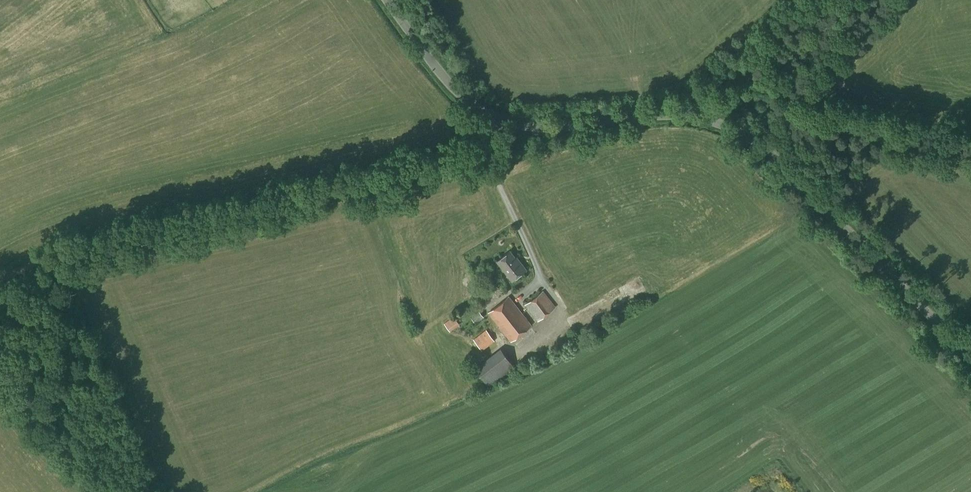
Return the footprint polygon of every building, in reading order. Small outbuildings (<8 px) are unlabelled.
[(519,264),(510,252),(497,262),(512,281),(525,270),(520,263),(519,264)] [(537,322),(556,307),(543,290),(525,305),(537,322)] [(510,342),(532,325),(509,296),(487,313),(510,342)] [(485,314),(476,321),(480,325),(489,318),(485,314)] [(450,332),(460,325),(454,316),(444,323),(450,332)] [(494,341),(486,330),(473,339),(482,350),(494,341)] [(489,388),(515,368),(500,348),(474,368),(489,388)]
